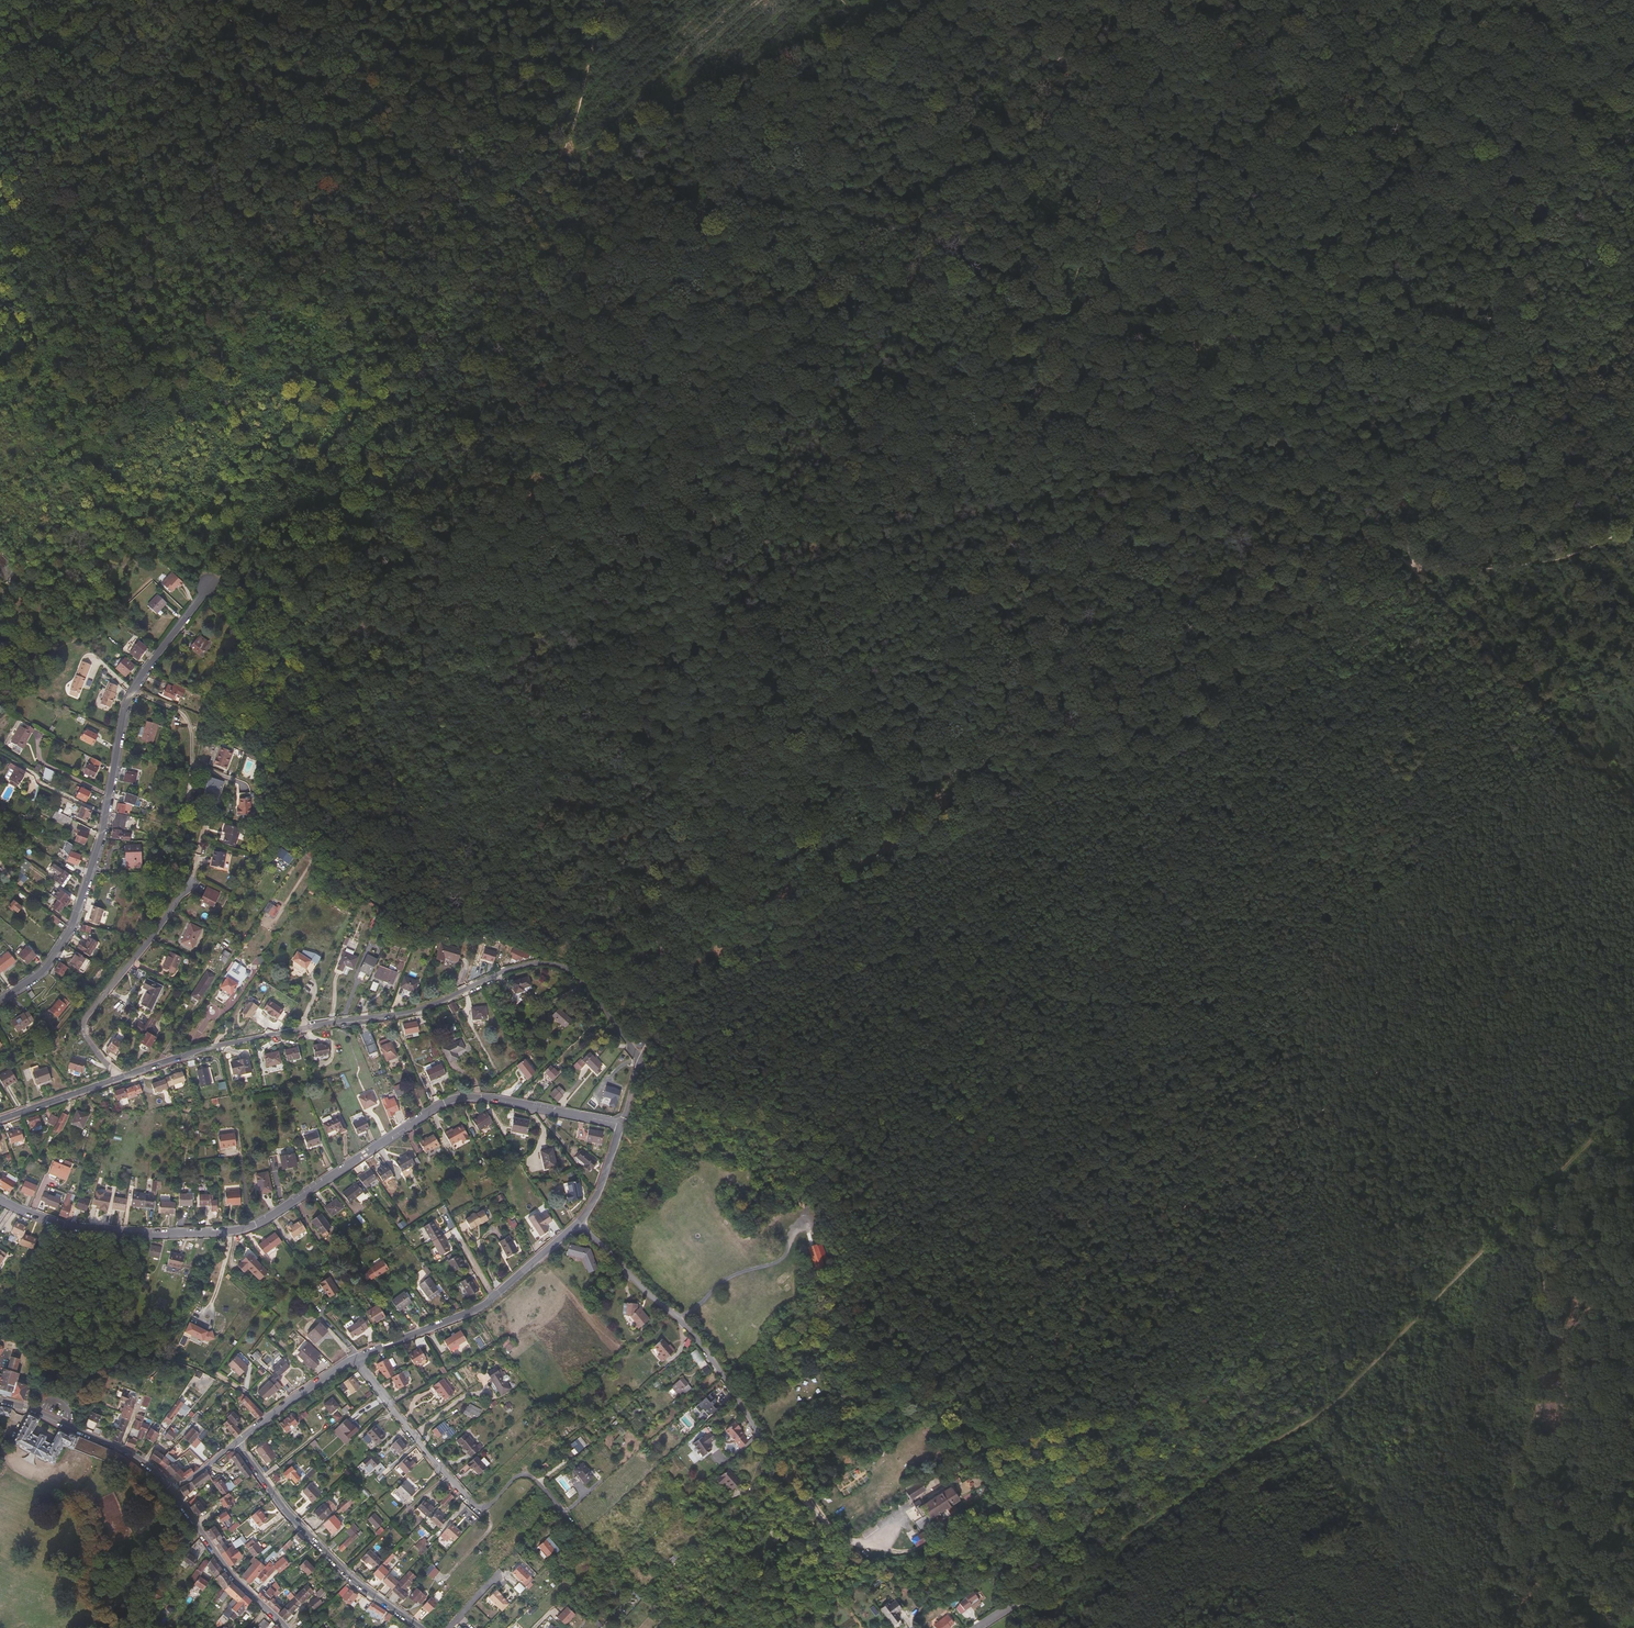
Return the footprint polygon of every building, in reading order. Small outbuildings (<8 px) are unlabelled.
[(179,588),(183,583),(176,576),(172,573),(161,584),(170,592),(177,586),(179,588)] [(117,595),(123,588),(120,585),(113,591),(117,595)] [(147,606),(149,608),(148,609),(150,612),(152,611),(155,614),(166,603),(157,595),(147,606)] [(198,655),(207,643),(199,636),(190,648),(198,655)] [(136,662),(144,650),(136,644),(127,655),(136,662)] [(77,696),(81,686),(88,667),(88,666),(89,663),(82,660),(80,663),(79,663),(68,692),(77,696)] [(123,679),(129,671),(132,668),(123,660),(113,671),(123,679)] [(324,692),(324,689),(323,686),(307,687),(292,685),(290,693),(309,695),(324,692)] [(179,698),(182,691),(171,686),(170,689),(165,687),(161,697),(171,702),(173,695),(179,698)] [(110,706),(115,695),(105,691),(100,706),(109,710),(110,706)] [(164,728),(166,722),(162,721),(153,718),(151,724),(146,722),(141,740),(152,744),(157,726),(164,728)] [(26,743),(31,734),(32,734),(34,730),(25,725),(23,728),(20,727),(11,743),(15,746),(13,750),(18,754),(25,742),(26,743)] [(90,747),(95,738),(84,731),(79,741),(90,747)] [(225,765),(230,754),(219,749),(215,761),(225,765)] [(93,779),(101,763),(92,758),(83,774),(93,779)] [(6,779),(9,780),(11,782),(9,785),(15,789),(17,786),(18,786),(23,777),(23,776),(25,772),(10,764),(8,769),(10,770),(6,779)] [(53,774),(48,772),(43,769),(40,779),(49,783),(53,774)] [(134,787),(137,774),(125,772),(123,783),(132,785),(131,786),(134,787)] [(216,798),(220,784),(208,780),(203,793),(216,798)] [(86,802),(90,793),(81,789),(76,798),(86,802)] [(135,806),(137,797),(127,793),(124,803),(126,804),(129,804),(135,806)] [(249,817),(248,800),(237,801),(237,810),(234,810),(234,817),(237,816),(237,817),(249,817)] [(70,821),(76,809),(65,804),(59,816),(70,821)] [(135,806),(129,804),(126,804),(125,805),(118,804),(116,804),(114,812),(117,813),(127,815),(127,811),(134,812),(135,806)] [(86,823),(91,812),(81,807),(76,818),(86,823)] [(67,828),(70,821),(59,816),(54,813),(50,820),(67,828)] [(124,830),(126,821),(129,821),(130,817),(116,814),(114,824),(110,823),(110,827),(124,830)] [(207,828),(210,820),(202,817),(200,825),(207,828)] [(233,848),(238,831),(223,826),(220,834),(223,835),(220,845),(233,848)] [(85,846),(89,834),(77,830),(75,834),(77,835),(74,842),(85,846)] [(129,841),(129,834),(121,834),(121,830),(113,830),(112,839),(118,839),(118,837),(121,837),(121,841),(129,841)] [(141,867),(139,845),(126,846),(127,868),(141,867)] [(286,865),(291,858),(279,849),(274,857),(286,865)] [(224,869),(226,854),(214,851),(211,866),(224,869)] [(79,860),(81,856),(71,852),(67,862),(77,866),(78,863),(80,863),(81,861),(79,860)] [(23,874),(27,868),(19,864),(17,871),(23,874)] [(63,888),(71,877),(60,868),(58,871),(52,866),(48,871),(54,877),(52,880),(63,888)] [(213,907),(220,894),(207,888),(201,901),(213,907)] [(65,905),(71,898),(60,890),(55,898),(58,900),(65,905)] [(21,907),(13,900),(8,907),(12,910),(13,909),(17,912),(21,907)] [(59,913),(65,905),(58,900),(53,907),(52,908),(51,909),(55,913),(56,911),(59,913)] [(271,919),(278,908),(273,905),(272,907),(273,907),(273,908),(267,904),(261,913),(271,919)] [(99,926),(104,910),(91,906),(87,918),(89,919),(88,922),(99,926)] [(179,923),(181,918),(173,914),(170,919),(179,923)] [(55,926),(59,922),(51,916),(48,920),(55,926)] [(193,949),(202,930),(191,925),(182,944),(193,949)] [(90,956),(98,943),(90,938),(86,944),(81,941),(77,947),(82,950),(82,951),(90,956)] [(28,962),(38,953),(29,944),(20,954),(28,962)] [(454,962),(458,950),(438,945),(434,959),(441,961),(442,958),(454,962)] [(485,948),(481,959),(493,964),(498,953),(485,948)] [(507,955),(509,956),(508,959),(513,961),(514,960),(518,961),(520,956),(527,959),(528,957),(527,957),(527,956),(510,949),(507,955)] [(351,969),(355,959),(351,957),(352,953),(345,950),(343,953),(342,953),(334,970),(339,972),(342,966),(351,969)] [(15,961),(8,952),(0,957),(0,973),(15,961)] [(78,969),(86,958),(78,952),(70,964),(78,969)] [(303,970),(308,962),(312,965),(314,965),(318,958),(313,955),(301,952),(298,956),(295,954),(290,961),(291,962),(288,966),(291,969),(294,971),(296,972),(299,973),(302,969),(303,970)] [(224,963),(228,956),(223,953),(219,960),(224,963)] [(171,975),(179,959),(168,954),(160,969),(171,975)] [(367,976),(375,961),(364,956),(357,973),(356,978),(359,979),(362,974),(367,976)] [(62,976),(68,967),(61,962),(54,971),(62,976)] [(240,982),(244,977),(247,976),(248,974),(246,972),(243,973),(243,970),(232,963),(222,978),(224,980),(216,992),(227,999),(235,986),(237,988),(240,982)] [(390,985),(394,974),(377,967),(372,978),(390,985)] [(140,982),(144,974),(136,970),(133,978),(140,982)] [(411,993),(416,983),(401,977),(397,988),(402,990),(402,991),(410,995),(410,993),(411,993)] [(530,986),(527,977),(511,983),(515,994),(523,991),(522,988),(530,986)] [(159,996),(163,987),(151,981),(148,979),(144,988),(148,990),(142,1004),(150,1008),(152,1009),(159,996)] [(197,1005),(210,984),(202,979),(189,1000),(197,1005)] [(373,982),(370,990),(375,992),(379,984),(373,982)] [(34,998),(30,992),(26,995),(30,1001),(34,998)] [(56,1019),(65,1008),(65,1007),(68,1004),(62,999),(59,1003),(57,1001),(48,1012),(56,1019)] [(276,1020),(281,1011),(267,1001),(261,1010),(266,1013),(265,1014),(270,1017),(271,1017),(276,1020)] [(249,1019),(257,1008),(249,1003),(247,1003),(240,1014),(242,1019),(247,1018),(249,1019)] [(456,1011),(451,1003),(445,1006),(450,1014),(456,1011)] [(484,1019),(483,1008),(468,1009),(469,1020),(484,1019)] [(572,1020),(559,1009),(553,1017),(566,1028),(572,1020)] [(16,1033),(32,1022),(27,1013),(23,1016),(22,1015),(10,1023),(16,1033)] [(134,1026),(143,1031),(146,1027),(137,1022),(134,1026)] [(418,1032),(416,1022),(402,1026),(405,1036),(418,1032)] [(456,1030),(453,1024),(447,1026),(450,1033),(456,1030)] [(144,1052),(147,1048),(148,1049),(154,1039),(150,1037),(152,1033),(147,1030),(139,1044),(142,1046),(139,1050),(144,1052)] [(379,1056),(371,1031),(361,1034),(369,1059),(379,1056)] [(378,1042),(380,1046),(390,1042),(388,1038),(378,1042)] [(113,1054),(120,1045),(112,1039),(105,1049),(113,1054)] [(644,1048),(645,1046),(645,1045),(646,1044),(645,1042),(644,1041),(643,1040),(641,1039),(640,1040),(638,1040),(637,1041),(637,1043),(636,1044),(637,1046),(637,1047),(638,1048),(640,1048),(641,1049),(643,1048),(644,1048)] [(455,1054),(464,1049),(460,1040),(442,1049),(448,1063),(457,1059),(455,1054)] [(327,1045),(322,1046),(321,1043),(312,1045),(313,1047),(312,1048),(314,1061),(313,1061),(314,1064),(316,1064),(327,1062),(328,1062),(329,1060),(329,1058),(330,1058),(327,1045)] [(397,1058),(391,1043),(380,1048),(386,1062),(397,1058)] [(435,1047),(430,1049),(435,1058),(440,1055),(435,1047)] [(300,1060),(299,1058),(301,1057),(299,1052),(298,1052),(297,1048),(284,1051),(287,1062),(300,1060)] [(281,1063),(279,1051),(264,1055),(267,1066),(281,1063)] [(603,1065),(590,1053),(583,1061),(582,1059),(575,1067),(577,1069),(579,1067),(581,1070),(587,1064),(598,1075),(601,1071),(599,1069),(603,1065)] [(81,1073),(84,1063),(70,1059),(67,1069),(81,1073)] [(252,1072),(249,1059),(231,1063),(234,1074),(239,1073),(240,1075),(252,1072)] [(441,1076),(445,1075),(441,1065),(425,1071),(430,1082),(434,1079),(435,1080),(438,1079),(440,1077),(441,1076)] [(50,1081),(46,1069),(38,1072),(36,1066),(29,1069),(35,1086),(50,1081)] [(560,1075),(559,1074),(560,1073),(556,1068),(554,1069),(551,1066),(545,1072),(553,1081),(560,1075)] [(212,1085),(211,1078),(208,1068),(195,1071),(199,1088),(212,1085)] [(12,1076),(9,1071),(0,1076),(0,1084),(3,1089),(16,1081),(12,1076)] [(166,1088),(183,1082),(180,1073),(176,1074),(176,1073),(171,1075),(171,1076),(162,1079),(163,1080),(166,1088)] [(166,1089),(166,1088),(163,1080),(149,1085),(152,1094),(166,1089)] [(563,1097),(562,1095),(565,1092),(559,1086),(551,1096),(558,1102),(563,1097)] [(617,1106),(621,1091),(607,1086),(602,1102),(617,1106)] [(404,1094),(401,1087),(394,1090),(397,1097),(404,1094)] [(125,1098),(122,1089),(113,1093),(116,1102),(125,1098)] [(370,1089),(357,1095),(358,1098),(371,1091),(370,1089)] [(375,1103),(370,1093),(359,1098),(364,1110),(376,1104),(375,1103)] [(399,1111),(395,1100),(383,1105),(387,1116),(399,1111)] [(81,1130),(87,1117),(75,1112),(70,1124),(81,1130)] [(479,1132),(493,1124),(486,1113),(472,1120),(479,1132)] [(58,1133),(66,1117),(61,1114),(53,1131),(58,1133)] [(53,1128),(57,1119),(51,1115),(46,1124),(53,1128)] [(41,1130),(38,1121),(39,1121),(38,1118),(37,1118),(37,1117),(27,1120),(30,1129),(34,1128),(35,1132),(41,1130)] [(347,1132),(340,1117),(323,1124),(327,1134),(339,1129),(341,1135),(347,1132)] [(369,1129),(365,1119),(352,1124),(357,1135),(369,1129)] [(524,1134),(526,1121),(519,1120),(518,1121),(510,1119),(508,1131),(524,1134)] [(468,1136),(462,1125),(450,1132),(449,1131),(444,1133),(451,1145),(461,1140),(462,1142),(463,1142),(469,1139),(467,1136),(468,1136)] [(598,1144),(600,1132),(585,1129),(583,1141),(598,1144)] [(17,1143),(23,1141),(19,1130),(14,1131),(14,1132),(6,1135),(9,1145),(17,1143)] [(320,1144),(317,1132),(304,1136),(308,1149),(320,1144)] [(234,1134),(230,1135),(217,1136),(218,1151),(230,1149),(230,1147),(235,1146),(234,1134)] [(439,1146),(433,1135),(425,1140),(424,1139),(418,1142),(424,1153),(433,1148),(434,1148),(439,1146)] [(553,1166),(550,1149),(538,1151),(542,1169),(553,1166)] [(594,1162),(579,1150),(571,1160),(586,1171),(587,1169),(588,1169),(594,1162)] [(414,1163),(408,1153),(402,1156),(403,1157),(395,1161),(400,1171),(414,1163)] [(294,1166),(292,1154),(277,1158),(280,1170),(290,1168),(289,1167),(294,1166)] [(65,1180),(69,1170),(53,1163),(47,1176),(54,1179),(55,1176),(65,1180)] [(380,1181),(381,1181),(383,1185),(393,1178),(384,1165),(380,1168),(380,1167),(377,1169),(377,1170),(374,1172),(380,1181)] [(366,1185),(374,1179),(368,1170),(360,1175),(359,1174),(355,1177),(357,1180),(364,1189),(367,1187),(366,1185)] [(270,1192),(265,1173),(254,1175),(258,1194),(270,1192)] [(14,1184),(1,1176),(0,1178),(0,1188),(8,1194),(14,1184)] [(367,1193),(364,1189),(357,1180),(340,1194),(347,1203),(361,1192),(363,1195),(367,1193)] [(579,1198),(575,1180),(565,1183),(562,1183),(563,1191),(566,1190),(567,1194),(563,1195),(565,1201),(579,1198)] [(153,1209),(156,1182),(151,1181),(149,1193),(151,1193),(151,1197),(144,1196),(142,1207),(153,1209)] [(25,1196),(30,1184),(24,1182),(20,1192),(23,1194),(23,1195),(25,1196)] [(32,1197),(36,1187),(30,1184),(25,1196),(27,1197),(28,1196),(32,1197)] [(107,1209),(109,1196),(102,1195),(103,1192),(94,1190),(90,1205),(98,1207),(98,1210),(105,1212),(106,1208),(107,1209)] [(72,1201),(75,1194),(67,1191),(65,1196),(71,1198),(70,1201),(72,1201)] [(239,1205),(238,1191),(235,1191),(223,1193),(224,1205),(233,1204),(233,1206),(239,1205)] [(142,1207),(144,1196),(144,1194),(131,1193),(129,1207),(142,1208),(142,1207)] [(190,1206),(190,1201),(192,1201),(192,1193),(185,1193),(185,1195),(178,1195),(178,1206),(190,1206)] [(211,1201),(210,1196),(197,1196),(197,1206),(209,1206),(209,1201),(211,1201)] [(66,1219),(70,1205),(65,1203),(67,1198),(65,1197),(58,1216),(66,1219)] [(85,1212),(89,1201),(78,1198),(75,1209),(85,1212)] [(124,1211),(125,1200),(112,1198),(111,1209),(124,1211)] [(340,1208),(334,1200),(323,1208),(329,1216),(340,1208)] [(173,1214),(174,1203),(157,1203),(156,1213),(162,1213),(162,1215),(167,1215),(167,1214),(173,1214)] [(486,1220),(480,1210),(473,1214),(473,1213),(472,1214),(471,1213),(468,1215),(468,1216),(462,1219),(468,1230),(474,1227),(473,1226),(478,1223),(479,1224),(486,1220)] [(548,1231),(544,1225),(552,1220),(547,1212),(539,1217),(536,1212),(528,1218),(540,1236),(548,1231)] [(328,1228),(319,1215),(310,1221),(322,1239),(327,1235),(325,1230),(328,1228)] [(359,1215),(356,1218),(362,1224),(365,1221),(359,1215)] [(402,1230),(407,1225),(403,1220),(398,1225),(402,1230)] [(300,1233),(304,1230),(298,1221),(290,1226),(289,1225),(285,1227),(286,1229),(285,1230),(293,1242),(302,1237),(300,1233)] [(440,1236),(438,1232),(437,1232),(431,1221),(421,1227),(430,1242),(440,1236)] [(22,1236),(25,1228),(14,1223),(9,1233),(15,1235),(14,1238),(20,1240),(22,1236)] [(276,1249),(274,1246),(279,1242),(273,1233),(256,1245),(262,1254),(264,1253),(266,1257),(276,1249)] [(30,1251),(34,1239),(30,1238),(29,1238),(22,1236),(20,1240),(17,1246),(30,1251)] [(448,1250),(442,1240),(442,1239),(440,1236),(430,1242),(438,1256),(448,1250)] [(516,1251),(510,1241),(509,1241),(506,1237),(496,1242),(501,1249),(505,1258),(506,1257),(516,1251)] [(592,1257),(589,1251),(588,1252),(587,1251),(588,1249),(584,1249),(584,1250),(568,1245),(565,1254),(581,1258),(588,1273),(595,1269),(590,1258),(592,1257)] [(158,1259),(160,1248),(149,1246),(147,1257),(158,1259)] [(823,1267),(816,1248),(808,1251),(814,1270),(823,1267)] [(266,1272),(254,1260),(256,1258),(246,1249),(236,1258),(240,1262),(236,1266),(242,1272),(246,1269),(258,1281),(266,1272)] [(165,1266),(177,1268),(179,1269),(182,1257),(168,1254),(165,1266)] [(459,1258),(457,1259),(455,1255),(446,1261),(452,1271),(461,1266),(459,1262),(461,1261),(459,1258)] [(374,1277),(387,1270),(386,1268),(381,1260),(369,1268),(374,1277)] [(337,1292),(327,1277),(318,1282),(319,1284),(317,1285),(321,1290),(322,1290),(328,1298),(337,1292)] [(442,1290),(437,1283),(433,1286),(427,1278),(417,1285),(426,1297),(435,1290),(437,1293),(442,1290)] [(477,1291),(470,1280),(460,1285),(467,1296),(477,1291)] [(396,1311),(409,1302),(402,1292),(389,1301),(396,1311)] [(621,1314),(625,1314),(625,1315),(629,1315),(634,1321),(632,1322),(637,1327),(647,1319),(640,1310),(638,1308),(634,1310),(635,1304),(626,1303),(626,1304),(622,1304),(621,1314)] [(383,1317),(376,1305),(365,1312),(372,1324),(383,1317)] [(362,1330),(366,1328),(360,1318),(355,1321),(356,1322),(351,1324),(349,1320),(343,1324),(343,1325),(344,1329),(350,1338),(357,1333),(358,1334),(362,1332),(362,1330)] [(313,1344),(326,1331),(317,1323),(305,1335),(313,1344)] [(467,1340),(461,1331),(443,1341),(449,1351),(467,1340)] [(507,1353),(515,1348),(509,1337),(501,1341),(507,1353)] [(673,1351),(668,1344),(666,1345),(661,1339),(652,1346),(659,1353),(656,1356),(660,1361),(673,1351)] [(414,1341),(404,1346),(407,1354),(414,1350),(412,1346),(415,1344),(414,1341)] [(313,1360),(319,1353),(307,1342),(301,1349),(302,1350),(297,1356),(311,1370),(317,1363),(313,1360)] [(418,1348),(411,1353),(407,1355),(413,1365),(424,1358),(419,1350),(418,1348)] [(260,1356),(255,1350),(252,1354),(257,1359),(260,1356)] [(16,1380),(17,1374),(14,1373),(19,1360),(18,1360),(18,1359),(18,1357),(13,1355),(11,1357),(11,1358),(7,1371),(3,1370),(1,1376),(0,1375),(0,1394),(22,1401),(27,1383),(16,1380)] [(248,1367),(244,1363),(237,1356),(228,1364),(231,1368),(229,1370),(235,1375),(236,1373),(239,1376),(248,1367)] [(528,1363),(524,1357),(516,1362),(521,1368),(528,1363)] [(285,1364),(286,1362),(284,1360),(282,1358),(271,1369),(274,1372),(270,1376),(272,1378),(276,1382),(277,1380),(283,1386),(287,1382),(282,1376),(280,1378),(278,1375),(288,1367),(285,1364)] [(375,1364),(382,1376),(385,1381),(391,1378),(392,1377),(394,1375),(385,1359),(375,1364)] [(36,1367),(36,1365),(35,1362),(32,1363),(32,1366),(27,1383),(31,1384),(36,1367)] [(471,1366),(468,1368),(474,1376),(477,1373),(471,1366)] [(257,1372),(262,1377),(267,1371),(262,1367),(257,1372)] [(486,1373),(492,1383),(489,1385),(493,1390),(495,1388),(500,1395),(509,1389),(501,1377),(504,1375),(502,1371),(501,1372),(499,1369),(496,1371),(494,1367),(486,1373)] [(705,1376),(711,1371),(707,1367),(701,1371),(705,1376)] [(407,1384),(400,1372),(394,1375),(392,1377),(391,1378),(395,1386),(397,1389),(407,1384)] [(359,1388),(351,1376),(342,1383),(351,1394),(359,1388)] [(266,1398),(280,1386),(276,1382),(272,1378),(256,1393),(260,1397),(262,1395),(266,1398)] [(430,1394),(433,1392),(435,1395),(437,1393),(442,1401),(453,1393),(442,1378),(432,1386),(432,1387),(428,1390),(430,1394)] [(689,1387),(686,1384),(681,1378),(670,1387),(676,1393),(677,1392),(680,1394),(684,1390),(685,1391),(689,1387)] [(132,1409),(135,1397),(121,1392),(118,1400),(124,1403),(123,1405),(132,1409)] [(262,1415),(244,1396),(240,1394),(236,1399),(256,1419),(262,1415)] [(711,1405),(715,1400),(713,1398),(712,1399),(708,1394),(693,1407),(698,1412),(701,1409),(707,1416),(715,1409),(711,1405)] [(147,1408),(150,1398),(144,1395),(140,1406),(147,1408)] [(329,1414),(338,1407),(331,1399),(322,1406),(329,1414)] [(507,1413),(510,1410),(509,1408),(511,1406),(508,1402),(502,1407),(507,1413)] [(476,1417),(480,1410),(468,1404),(467,1407),(466,1407),(462,1413),(467,1416),(469,1413),(476,1417)] [(128,1420),(132,1409),(123,1405),(119,1417),(121,1417),(128,1420)] [(182,1417),(184,1416),(189,1410),(185,1406),(180,1412),(179,1414),(182,1417)] [(8,1417),(10,1409),(0,1407),(0,1415),(8,1417)] [(224,1415),(226,1417),(227,1419),(233,1425),(239,1420),(230,1409),(227,1412),(224,1415)] [(97,1423),(100,1416),(90,1412),(87,1419),(97,1423)] [(306,1412),(298,1417),(300,1421),(308,1416),(306,1412)] [(168,1423),(172,1417),(167,1413),(160,1424),(164,1427),(168,1423)] [(50,1445),(43,1441),(45,1438),(44,1436),(41,1434),(39,1434),(37,1438),(30,1434),(38,1419),(28,1414),(12,1443),(53,1464),(62,1447),(68,1448),(72,1450),(73,1450),(91,1457),(91,1456),(114,1466),(117,1459),(122,1461),(124,1458),(114,1452),(107,1449),(80,1437),(72,1434),(70,1434),(67,1435),(58,1430),(50,1445)] [(196,1423),(201,1418),(196,1414),(191,1419),(195,1424),(196,1423)] [(141,1423),(143,1417),(137,1415),(135,1419),(141,1423)] [(99,1429),(104,1417),(100,1416),(97,1423),(95,1428),(99,1429)] [(644,1424),(635,1416),(629,1421),(638,1430),(644,1424)] [(123,1432),(128,1420),(121,1417),(117,1425),(114,1423),(112,1426),(116,1429),(123,1432)] [(136,1438),(138,1431),(141,1423),(135,1419),(132,1428),(129,1435),(136,1438)] [(240,1431),(233,1425),(227,1419),(222,1424),(234,1437),(240,1431)] [(749,1438),(744,1432),(745,1431),(741,1426),(742,1425),(740,1423),(737,1419),(736,1419),(735,1419),(727,1427),(742,1444),(749,1438)] [(357,1430),(352,1425),(351,1426),(345,1420),(337,1427),(342,1433),(347,1439),(357,1430)] [(454,1433),(450,1427),(449,1428),(443,1421),(431,1430),(437,1438),(444,1432),(448,1438),(454,1433)] [(626,1429),(620,1422),(614,1427),(621,1434),(626,1429)] [(144,1433),(148,1427),(148,1425),(141,1423),(138,1431),(136,1438),(140,1439),(142,1432),(144,1433)] [(195,1438),(203,1429),(196,1423),(195,1424),(183,1438),(190,1444),(195,1438)] [(296,1426),(294,1428),(287,1433),(294,1442),(301,1436),(300,1435),(302,1433),(296,1426)] [(373,1447),(384,1437),(374,1426),(365,1433),(366,1434),(361,1439),(370,1448),(372,1446),(373,1447)] [(152,1443),(160,1428),(158,1427),(155,1432),(153,1430),(150,1429),(143,1438),(152,1443)] [(170,1441),(177,1432),(173,1428),(172,1429),(170,1427),(163,1436),(170,1441)] [(118,1444),(123,1432),(116,1429),(110,1440),(118,1444)] [(203,1429),(195,1438),(198,1441),(199,1442),(207,1433),(203,1429)] [(693,1442),(693,1443),(703,1455),(712,1447),(708,1442),(714,1436),(708,1430),(702,1436),(701,1435),(693,1442)] [(456,1441),(461,1447),(463,1450),(464,1450),(470,1456),(481,1447),(478,1444),(475,1446),(468,1436),(466,1437),(464,1434),(456,1441)] [(133,1449),(136,1440),(128,1436),(123,1445),(133,1449)] [(194,1447),(198,1441),(195,1438),(190,1444),(194,1447)] [(406,1447),(398,1439),(390,1446),(398,1455),(406,1447)] [(578,1453),(584,1449),(577,1440),(571,1444),(578,1453)] [(275,1457),(264,1443),(255,1450),(253,1451),(265,1468),(267,1466),(265,1464),(275,1457)] [(158,1464),(168,1452),(164,1449),(160,1454),(154,1450),(149,1458),(158,1464)] [(170,1450),(168,1452),(158,1464),(164,1469),(172,1462),(177,1459),(176,1458),(174,1458),(172,1456),(173,1454),(175,1453),(171,1449),(170,1450)] [(235,1464),(241,1460),(236,1454),(234,1452),(231,1452),(233,1456),(230,1459),(235,1464)] [(373,1453),(359,1466),(366,1474),(374,1467),(380,1473),(386,1468),(373,1453)] [(417,1463),(411,1456),(408,1459),(405,1456),(394,1467),(403,1476),(417,1463)] [(478,1475),(489,1464),(483,1458),(480,1461),(475,1456),(466,1464),(470,1469),(471,1468),(478,1475)] [(187,1477),(192,1472),(189,1468),(183,1473),(174,1464),(180,1459),(179,1457),(177,1459),(172,1462),(164,1469),(177,1481),(182,1479),(187,1477)] [(131,1475),(132,1474),(139,1479),(144,1473),(129,1462),(124,1458),(122,1461),(119,1464),(128,1470),(126,1472),(131,1475)] [(545,1470),(553,1463),(549,1459),(541,1465),(545,1470)] [(251,1474),(241,1460),(235,1464),(245,1479),(251,1474)] [(576,1481),(578,1480),(581,1484),(583,1482),(584,1483),(592,1476),(581,1463),(573,1470),(577,1474),(573,1477),(576,1481)] [(197,1469),(194,1464),(189,1468),(192,1472),(197,1469)] [(299,1479),(294,1473),(294,1472),(290,1467),(282,1474),(286,1479),(289,1477),(294,1483),(299,1479)] [(351,1473),(346,1468),(342,1472),(347,1477),(351,1473)] [(739,1482),(727,1468),(716,1478),(715,1479),(720,1484),(724,1481),(731,1489),(739,1482)] [(308,1480),(316,1473),(313,1470),(306,1476),(308,1480)] [(210,1478),(209,1476),(211,1474),(209,1472),(207,1473),(205,1472),(199,1476),(204,1483),(210,1478)] [(271,1482),(278,1476),(275,1472),(268,1477),(271,1482)] [(951,1484),(959,1479),(955,1474),(947,1479),(951,1484)] [(204,1483),(199,1476),(191,1483),(194,1489),(204,1483)] [(241,1478),(240,1479),(239,1478),(232,1483),(231,1482),(230,1483),(234,1488),(243,1481),(241,1478)] [(232,1490),(229,1486),(226,1488),(225,1487),(220,1480),(214,1485),(222,1497),(228,1493),(232,1490)] [(374,1480),(368,1486),(374,1492),(380,1486),(374,1480)] [(924,1489),(919,1481),(904,1491),(908,1498),(924,1489)] [(413,1492),(403,1482),(396,1490),(406,1500),(413,1492)] [(190,1493),(193,1491),(189,1484),(179,1489),(183,1497),(190,1493)] [(320,1495),(310,1485),(302,1492),(311,1503),(320,1495)] [(955,1509),(951,1503),(957,1499),(948,1486),(923,1502),(921,1500),(913,1506),(919,1516),(912,1521),(917,1529),(929,1521),(928,1519),(931,1517),(935,1523),(940,1520),(936,1513),(944,1507),(949,1513),(955,1509)] [(216,1493),(210,1488),(207,1490),(212,1496),(216,1493)] [(232,1502),(229,1497),(229,1496),(228,1493),(222,1497),(218,1500),(223,1508),(225,1507),(227,1511),(235,1506),(232,1502)] [(443,1507),(452,1497),(448,1493),(439,1503),(443,1507)] [(347,1502),(347,1503),(344,1505),(341,1508),(343,1510),(347,1506),(348,1507),(350,1506),(349,1505),(354,1500),(356,1499),(354,1496),(347,1502)] [(204,1508),(205,1506),(202,1502),(199,1504),(195,1498),(188,1503),(191,1507),(190,1508),(196,1517),(205,1511),(203,1509),(204,1508)] [(345,1499),(341,1502),(338,1506),(340,1509),(341,1508),(344,1505),(347,1503),(347,1502),(345,1499)] [(328,1501),(323,1505),(323,1504),(314,1512),(321,1521),(335,1508),(333,1505),(331,1503),(328,1501)] [(434,1509),(430,1505),(429,1506),(423,1501),(416,1508),(426,1517),(434,1509)] [(214,1513),(211,1506),(205,1508),(208,1515),(214,1513)] [(265,1518),(262,1514),(263,1513),(260,1509),(250,1517),(256,1525),(265,1518)] [(280,1514),(276,1509),(270,1513),(274,1518),(280,1514)] [(231,1521),(225,1512),(217,1517),(221,1524),(222,1522),(225,1521),(227,1523),(231,1521)] [(444,1522),(436,1513),(429,1520),(438,1529),(444,1522)] [(382,1523),(373,1514),(367,1520),(375,1529),(382,1523)] [(331,1534),(340,1525),(332,1515),(322,1524),(331,1534)] [(227,1530),(222,1522),(221,1524),(219,1525),(223,1532),(227,1530)] [(230,1533),(239,1526),(236,1523),(228,1529),(230,1533)] [(358,1536),(361,1534),(359,1532),(357,1534),(355,1532),(355,1531),(357,1529),(352,1523),(344,1531),(350,1537),(338,1549),(340,1552),(358,1536)] [(460,1533),(450,1524),(440,1535),(444,1539),(447,1535),(454,1541),(460,1533)] [(219,1535),(214,1527),(206,1532),(211,1541),(219,1535)] [(378,1536),(383,1531),(380,1528),(377,1530),(375,1533),(378,1536)] [(909,1538),(910,1539),(911,1541),(914,1545),(921,1540),(920,1538),(923,1535),(920,1531),(909,1538)] [(303,1539),(297,1533),(293,1537),(298,1543),(303,1539)] [(226,1541),(223,1537),(221,1539),(219,1535),(211,1541),(215,1546),(221,1541),(223,1543),(226,1541)] [(241,1557),(235,1548),(242,1544),(238,1539),(233,1543),(232,1544),(233,1545),(227,1550),(220,1554),(230,1567),(239,1560),(237,1557),(238,1556),(240,1558),(241,1557)] [(559,1550),(551,1541),(548,1544),(545,1540),(538,1546),(541,1549),(538,1552),(544,1558),(546,1556),(547,1556),(553,1550),(555,1553),(559,1550)] [(232,1542),(226,1547),(223,1543),(221,1541),(215,1546),(220,1554),(227,1550),(233,1545),(232,1544),(233,1543),(232,1542)] [(254,1558),(261,1552),(263,1551),(257,1543),(254,1544),(251,1541),(244,1546),(254,1558)] [(284,1551),(292,1544),(289,1541),(282,1548),(283,1549),(284,1551)] [(330,1550),(336,1545),(333,1541),(327,1546),(330,1550)] [(267,1562),(279,1551),(276,1548),(264,1559),(267,1562)] [(380,1561),(369,1550),(360,1559),(365,1564),(367,1562),(373,1568),(380,1561)] [(192,1567),(196,1561),(185,1552),(179,1558),(192,1567)] [(383,1568),(392,1558),(391,1556),(390,1555),(373,1573),(380,1580),(388,1572),(383,1568)] [(219,1567),(214,1561),(212,1558),(208,1563),(206,1566),(213,1576),(219,1567)] [(288,1565),(282,1558),(273,1566),(276,1569),(276,1570),(279,1573),(288,1565)] [(299,1564),(308,1574),(314,1568),(306,1558),(299,1564)] [(249,1584),(263,1567),(256,1560),(242,1577),(249,1584)] [(201,1573),(206,1566),(208,1563),(205,1561),(203,1562),(198,1570),(201,1573)] [(259,1587),(276,1570),(276,1569),(273,1566),(269,1562),(252,1582),(259,1587)] [(432,1564),(425,1571),(428,1574),(435,1567),(432,1564)] [(529,1575),(523,1571),(518,1566),(511,1573),(521,1583),(529,1575)] [(232,1585),(219,1567),(213,1576),(215,1578),(214,1579),(222,1589),(224,1591),(232,1585)] [(432,1579),(439,1572),(434,1568),(430,1572),(427,1575),(432,1579)] [(1003,1576),(1000,1570),(995,1573),(998,1579),(1003,1576)] [(382,1590),(383,1588),(386,1590),(389,1587),(387,1584),(388,1583),(388,1582),(393,1577),(389,1573),(378,1586),(382,1590)] [(402,1591),(410,1582),(404,1576),(392,1590),(402,1600),(406,1595),(402,1591)] [(198,1577),(192,1585),(191,1587),(193,1588),(194,1587),(202,1592),(207,1584),(198,1577)] [(275,1593),(279,1588),(275,1582),(270,1589),(275,1593)] [(229,1596),(236,1589),(232,1585),(224,1591),(218,1598),(217,1600),(222,1602),(227,1595),(229,1596)] [(312,1591),(307,1585),(302,1589),(308,1596),(312,1591)] [(969,1604),(968,1601),(975,1596),(972,1590),(973,1589),(971,1586),(969,1588),(965,1593),(966,1594),(964,1596),(964,1597),(955,1607),(958,1612),(969,1604)] [(356,1597),(350,1591),(344,1587),(337,1594),(352,1608),(355,1604),(352,1601),(356,1597)] [(319,1599),(325,1593),(321,1588),(314,1594),(317,1597),(308,1604),(314,1610),(322,1603),(319,1599)] [(161,1598),(159,1589),(151,1591),(153,1600),(161,1598)] [(218,1598),(224,1591),(222,1589),(215,1595),(218,1598)] [(232,1600),(239,1592),(236,1589),(229,1596),(232,1600)] [(274,1594),(275,1593),(270,1589),(265,1594),(261,1591),(257,1595),(260,1598),(259,1599),(265,1604),(266,1604),(274,1594)] [(300,1604),(308,1596),(302,1589),(294,1597),(295,1598),(300,1604)] [(420,1604),(426,1598),(425,1597),(422,1595),(416,1589),(408,1597),(415,1603),(417,1601),(420,1604)] [(502,1596),(500,1594),(496,1591),(495,1591),(488,1598),(501,1611),(508,1605),(504,1601),(505,1600),(501,1597),(502,1596)] [(237,1604),(244,1596),(239,1592),(232,1600),(226,1607),(228,1608),(222,1614),(228,1620),(229,1619),(233,1613),(231,1610),(237,1604)] [(281,1609),(274,1603),(275,1601),(276,1603),(278,1601),(276,1600),(275,1601),(273,1599),(276,1596),(274,1594),(266,1604),(277,1613),(281,1609)] [(244,1610),(251,1602),(244,1596),(237,1604),(244,1610)] [(429,1612),(437,1603),(431,1597),(422,1606),(429,1612)] [(291,1614),(296,1607),(300,1604),(295,1598),(287,1606),(284,1608),(291,1614)] [(894,1611),(899,1607),(894,1600),(888,1604),(887,1602),(879,1608),(891,1623),(898,1618),(894,1611)] [(380,1620),(385,1612),(372,1603),(367,1608),(369,1609),(367,1614),(372,1618),(373,1617),(380,1620)] [(238,1617),(244,1610),(237,1604),(231,1610),(233,1613),(237,1616),(238,1617)] [(291,1614),(284,1608),(278,1615),(284,1620),(291,1614)] [(565,1626),(575,1616),(567,1608),(557,1619),(565,1626)] [(233,1622),(237,1616),(233,1613),(229,1619),(233,1622)] [(388,1622),(392,1616),(388,1613),(384,1620),(388,1622)] [(953,1622),(946,1614),(936,1622),(936,1623),(933,1625),(936,1627),(947,1627),(950,1626),(949,1625),(953,1622)] [(269,1625),(263,1620),(257,1626),(259,1627),(266,1627),(269,1625)]
